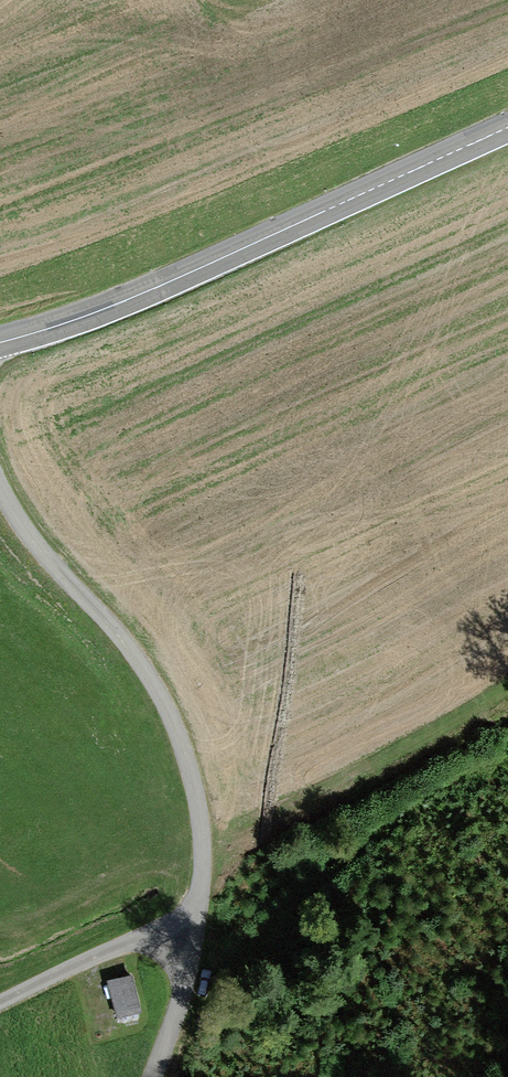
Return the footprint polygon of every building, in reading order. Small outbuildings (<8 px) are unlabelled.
[(132,975),(108,981),(117,1019),(142,1012),(132,975)]
